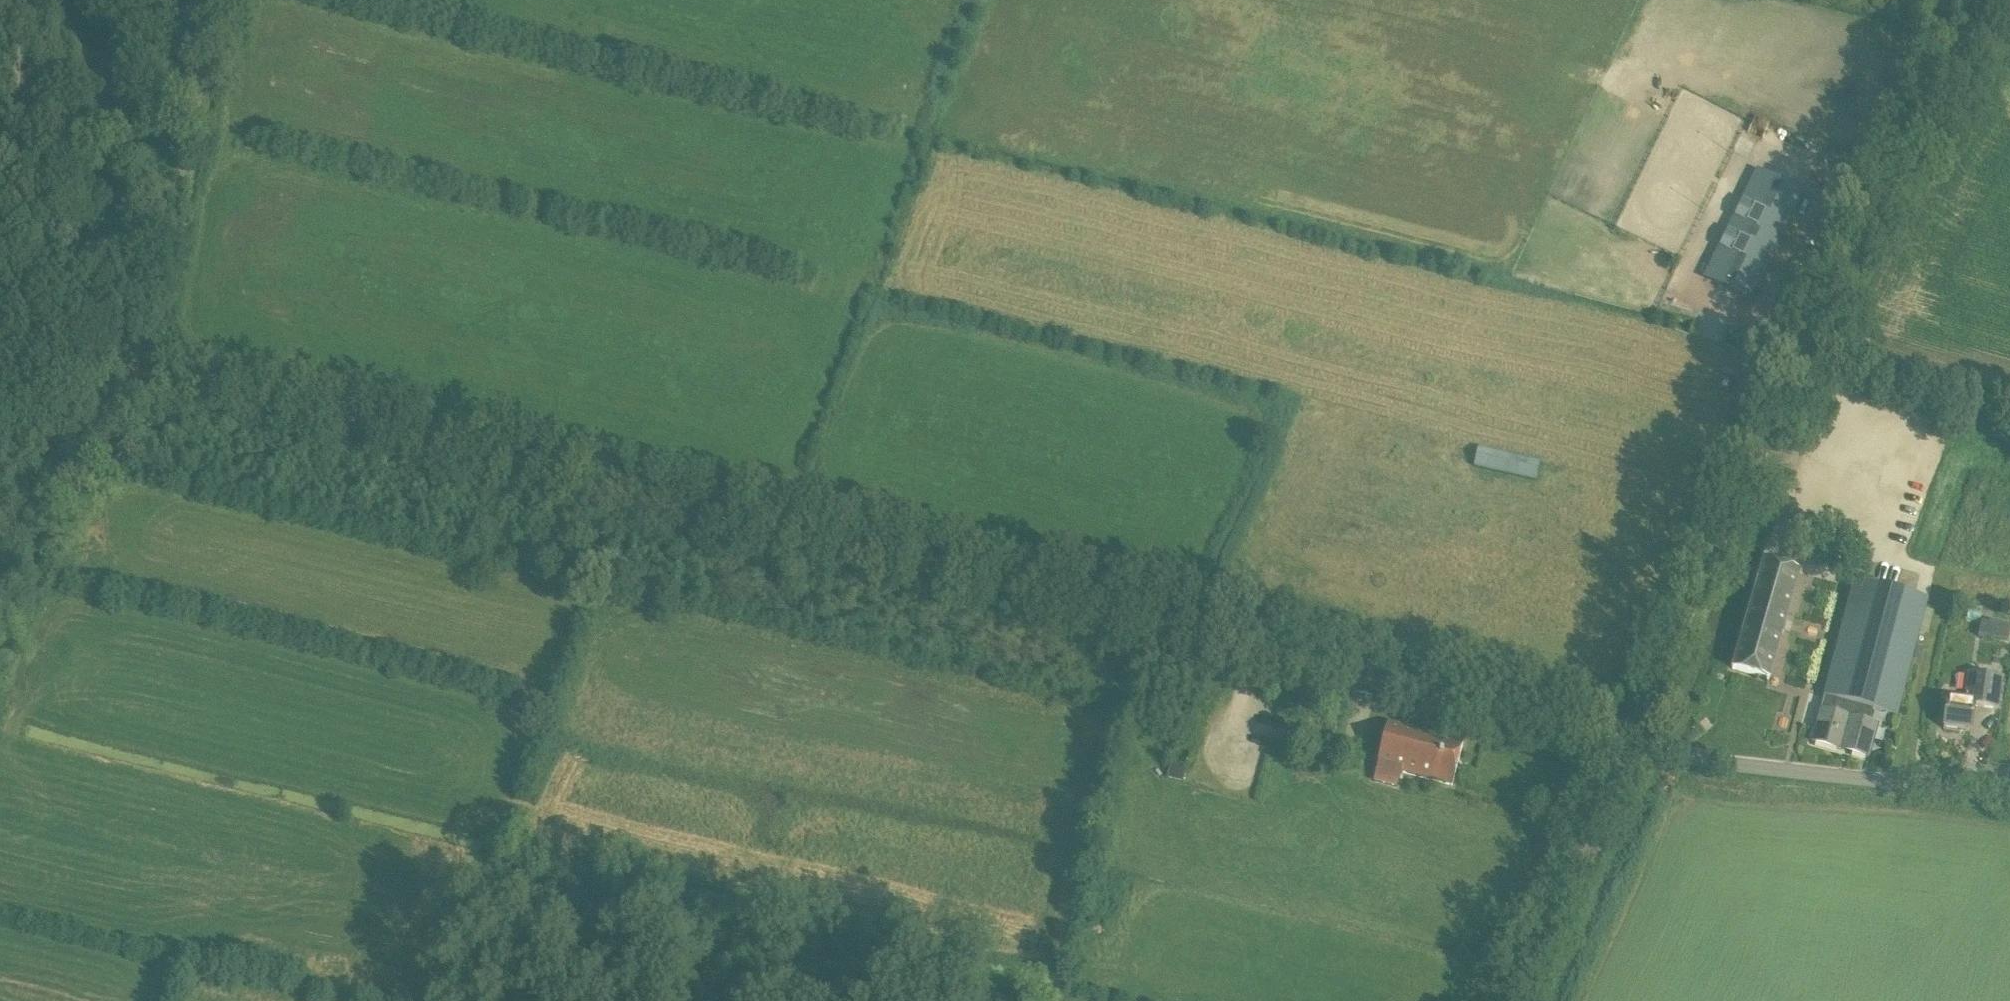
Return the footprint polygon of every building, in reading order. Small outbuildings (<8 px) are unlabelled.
[(1748,298),(1800,193),(1758,172),(1706,277),(1748,298)] [(1539,462),(1479,448),(1474,467),(1535,480),(1539,462)] [(1768,680),(1798,573),(1764,560),(1732,669),(1768,680)] [(1897,716),(1928,599),(1922,597),(1925,585),(1913,582),(1910,594),(1854,579),(1823,697),(1824,697),(1821,709),(1819,709),(1811,742),(1869,757),(1877,725),(1869,723),(1872,710),(1897,716)] [(1978,636),(2003,641),(2008,642),(2009,634),(2009,627),(1982,621),(1981,621),(1978,636)] [(1942,728),(1970,731),(1974,705),(1997,708),(2001,678),(1973,674),(1971,692),(1966,692),(1964,701),(1946,699),(1942,728)] [(1388,723),(1376,766),(1377,766),(1373,780),(1397,787),(1401,772),(1451,786),(1463,742),(1388,723)] [(1186,769),(1170,765),(1167,778),(1183,782),(1186,769)]
